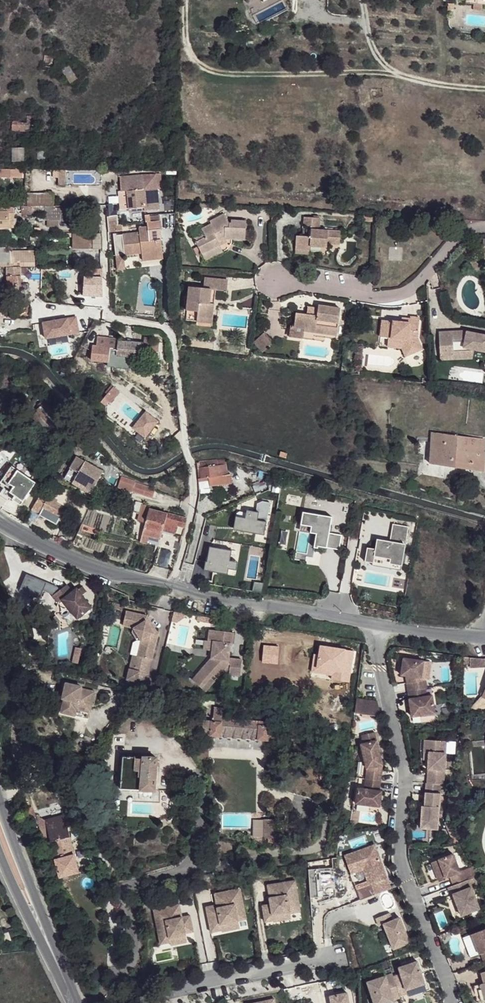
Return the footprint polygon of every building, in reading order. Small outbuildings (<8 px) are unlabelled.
[(70,65),(62,69),(71,82),(79,78),(70,65)] [(37,129),(37,114),(29,115),(28,130),(37,129)] [(13,130),(28,130),(29,115),(20,116),(20,120),(14,121),(13,130)] [(24,160),(24,149),(13,150),(13,161),(24,160)] [(174,181),(174,170),(162,170),(162,181),(174,181)] [(157,173),(119,176),(121,192),(128,191),(129,208),(144,206),(145,210),(159,209),(158,199),(159,198),(157,173)] [(28,192),(28,205),(54,204),(55,192),(28,192)] [(28,205),(23,205),(23,214),(45,214),(44,219),(60,219),(61,215),(65,215),(65,216),(73,216),(73,219),(85,219),(84,204),(80,204),(66,204),(54,204),(28,205)] [(13,228),(14,207),(0,206),(0,227),(13,228)] [(151,227),(160,226),(160,218),(150,219),(150,211),(145,211),(146,219),(147,219),(147,224),(139,224),(139,227),(148,227),(151,227)] [(245,238),(246,221),(232,220),(232,222),(229,221),(225,213),(210,220),(212,223),(202,228),(204,232),(206,237),(196,242),(199,246),(202,253),(220,244),(216,236),(222,237),(245,238)] [(341,229),(320,228),(321,217),(305,216),(304,225),(312,225),(312,235),(296,234),(296,247),(310,248),(310,245),(328,246),(328,243),(340,244),(341,229)] [(139,229),(122,230),(124,251),(141,250),(150,249),(150,254),(161,253),(160,237),(151,237),(149,238),(148,227),(139,227),(139,229)] [(19,232),(9,232),(10,240),(19,239),(19,232)] [(95,233),(73,232),(74,248),(94,248),(95,233)] [(206,237),(204,232),(194,237),(196,242),(206,237)] [(216,236),(220,244),(225,242),(222,237),(216,236)] [(220,244),(202,253),(205,259),(223,250),(220,244)] [(6,247),(0,247),(0,265),(2,265),(2,266),(25,266),(35,266),(35,255),(32,251),(6,251),(6,247)] [(150,249),(141,250),(141,257),(161,256),(161,253),(150,254),(150,249)] [(124,265),(124,251),(115,251),(116,265),(124,265)] [(85,294),(103,295),(102,274),(93,273),(93,276),(85,276),(85,294)] [(21,276),(7,276),(7,291),(17,291),(17,299),(28,298),(28,284),(21,284),(21,276)] [(228,281),(204,278),(204,287),(190,286),(188,309),(198,310),(198,315),(213,316),(214,303),(210,303),(211,288),(216,289),(227,290),(228,281)] [(337,334),(341,308),(319,305),(318,308),(317,315),(307,313),(296,312),(294,327),(291,326),(290,335),(315,339),(316,331),(337,334)] [(31,306),(19,307),(16,311),(14,320),(32,321),(31,306)] [(317,315),(318,308),(308,307),(307,313),(317,315)] [(198,310),(188,309),(187,319),(197,320),(198,315),(198,310)] [(418,338),(420,318),(411,317),(410,318),(410,322),(402,321),(383,319),(381,336),(391,337),(403,338),(402,348),(406,356),(415,352),(410,342),(418,338)] [(70,319),(45,323),(47,339),(73,335),(70,319)] [(266,329),(255,340),(264,350),(276,339),(266,329)] [(468,329),(453,330),(454,338),(466,338),(468,330),(468,329)] [(440,331),(441,359),(474,358),(475,349),(484,351),(484,334),(468,330),(466,338),(464,350),(455,350),(454,338),(453,330),(440,331)] [(119,340),(117,354),(143,358),(144,348),(159,350),(160,338),(154,338),(154,334),(145,334),(145,339),(143,339),(143,342),(119,340)] [(115,339),(100,337),(99,345),(96,345),(94,362),(111,363),(112,349),(114,349),(115,339)] [(403,338),(391,337),(390,346),(402,348),(403,338)] [(410,342),(415,352),(423,348),(418,338),(410,342)] [(108,394),(105,398),(111,403),(120,392),(111,385),(105,392),(108,394)] [(44,404),(60,421),(64,418),(45,398),(41,401),(43,404),(44,404)] [(53,426),(53,427),(56,425),(60,421),(44,404),(43,404),(38,409),(38,410),(53,426)] [(47,431),(53,426),(38,410),(33,415),(47,431)] [(157,422),(144,412),(131,430),(145,439),(157,422)] [(62,432),(67,437),(71,434),(60,421),(56,425),(62,432)] [(56,425),(53,427),(60,434),(62,432),(56,425)] [(446,433),(432,431),(432,440),(430,452),(429,464),(443,465),(446,433)] [(471,469),(473,437),(450,433),(446,433),(443,465),(471,469)] [(68,445),(73,448),(78,440),(73,436),(68,445)] [(483,471),(484,442),(484,440),(484,438),(473,437),(471,469),(483,471)] [(103,473),(77,457),(67,474),(92,490),(97,482),(103,473)] [(226,458),(200,461),(201,467),(200,467),(201,478),(209,477),(209,480),(210,486),(233,483),(232,473),(229,474),(226,458)] [(201,467),(200,461),(197,462),(199,481),(209,480),(209,477),(201,478),(200,467),(201,467)] [(22,500),(36,480),(12,463),(0,479),(0,484),(22,500)] [(92,490),(67,474),(65,476),(90,492),(97,496),(104,486),(97,482),(92,490)] [(144,494),(147,487),(122,476),(118,485),(132,491),(132,490),(144,494)] [(263,480),(252,485),(254,491),(265,486),(263,480)] [(144,494),(152,498),(155,490),(147,487),(144,494)] [(40,495),(36,503),(44,507),(61,516),(64,509),(46,499),(40,495)] [(128,505),(103,498),(101,503),(126,511),(128,505)] [(136,500),(133,510),(140,512),(138,520),(145,522),(142,533),(160,538),(163,527),(175,531),(177,525),(184,528),(187,519),(167,513),(167,514),(150,509),(150,506),(151,506),(143,504),(144,503),(136,500)] [(264,534),(269,502),(262,500),(257,503),(255,511),(246,509),(245,517),(243,526),(258,529),(258,533),(264,534)] [(36,503),(32,509),(41,513),(44,507),(36,503)] [(41,513),(32,509),(24,522),(33,526),(41,513)] [(64,509),(61,516),(67,520),(64,525),(76,532),(81,523),(69,516),(71,513),(64,509)] [(328,532),(331,516),(301,511),(299,524),(309,526),(315,527),(314,533),(312,547),(316,548),(316,546),(316,545),(338,549),(340,534),(328,532)] [(243,526),(245,517),(235,515),(233,529),(258,533),(258,529),(243,526)] [(403,559),(409,521),(393,518),(390,536),(385,535),(384,537),(377,536),(376,543),(368,542),(365,556),(373,557),(374,558),(375,554),(403,559)] [(82,523),(79,529),(103,536),(104,530),(92,527),(82,523)] [(160,538),(142,533),(140,539),(158,544),(160,538)] [(230,558),(231,549),(211,546),(209,561),(205,560),(204,568),(212,569),(213,564),(228,566),(230,558)] [(402,565),(403,559),(375,554),(374,558),(373,557),(373,560),(402,565)] [(235,573),(238,560),(230,558),(228,566),(213,564),(212,569),(235,573)] [(158,561),(154,573),(168,578),(172,566),(158,561)] [(65,582),(50,592),(55,599),(59,597),(73,616),(89,606),(80,593),(76,587),(75,585),(70,589),(65,582)] [(146,613),(125,608),(121,623),(132,625),(131,629),(135,637),(139,638),(136,653),(141,655),(139,669),(128,666),(126,676),(137,679),(148,671),(157,631),(153,624),(149,624),(145,617),(146,613)] [(173,609),(171,618),(176,619),(182,615),(183,610),(173,609)] [(145,617),(149,624),(153,624),(146,613),(145,617)] [(191,674),(200,682),(203,685),(215,672),(219,667),(228,668),(239,669),(241,653),(227,652),(228,646),(225,645),(225,637),(228,638),(230,638),(231,626),(207,624),(206,636),(212,637),(212,645),(211,652),(191,674)] [(212,637),(206,636),(203,636),(202,644),(212,645),(212,637)] [(128,666),(139,669),(141,655),(136,653),(131,652),(128,666)] [(422,658),(402,655),(399,672),(404,673),(406,674),(407,681),(405,681),(406,689),(424,686),(426,686),(422,660),(422,658)] [(468,657),(462,657),(463,664),(469,663),(469,667),(476,667),(476,658),(468,657)] [(484,658),(476,658),(476,667),(484,666),(484,658)] [(80,684),(65,680),(61,696),(63,697),(60,709),(87,716),(93,689),(80,686),(80,684)] [(425,694),(424,686),(406,689),(410,714),(433,711),(431,693),(425,694)] [(136,696),(136,707),(144,708),(145,697),(136,696)] [(361,696),(359,711),(380,713),(376,698),(361,696)] [(223,709),(212,708),(212,720),(203,719),(203,730),(211,731),(210,735),(268,739),(268,737),(276,738),(277,727),(269,727),(269,721),(223,717),(222,715),(223,709)] [(362,741),(359,742),(366,768),(364,777),(379,779),(381,763),(373,730),(360,733),(362,741)] [(445,739),(423,737),(423,750),(428,751),(426,781),(440,782),(443,782),(445,739)] [(209,744),(196,743),(195,756),(208,757),(209,744)] [(156,757),(121,755),(120,787),(154,789),(156,757)] [(379,779),(364,777),(363,786),(356,785),(354,801),(379,805),(381,788),(378,788),(379,779)] [(440,782),(426,781),(425,781),(423,804),(423,814),(420,813),(420,826),(437,827),(440,782)] [(273,817),(263,816),(263,835),(267,835),(267,840),(273,840),(273,817)] [(64,817),(45,822),(49,840),(60,876),(79,871),(64,817)] [(49,840),(45,822),(37,818),(44,846),(51,845),(49,840)] [(90,837),(83,836),(85,846),(90,844),(90,842),(94,841),(90,837)] [(369,895),(387,888),(371,844),(340,855),(347,873),(360,868),(369,895)] [(452,852),(431,860),(438,879),(449,875),(452,884),(466,879),(462,868),(459,870),(452,852)] [(294,878),(267,883),(268,890),(270,890),(271,895),(269,896),(270,902),(262,904),(265,920),(273,919),(272,912),(289,909),(290,911),(300,909),(294,878)] [(452,884),(447,886),(450,893),(452,892),(460,914),(479,907),(468,878),(466,879),(452,884)] [(238,887),(213,892),(215,900),(216,899),(217,902),(215,903),(204,905),(209,930),(221,928),(219,922),(237,919),(234,907),(242,905),(238,887)] [(178,903),(152,908),(159,943),(170,941),(169,936),(184,933),(184,932),(192,930),(189,914),(181,915),(179,916),(178,911),(180,910),(178,903)] [(242,905),(234,907),(237,919),(245,917),(242,905)] [(289,909),(272,912),(273,919),(274,919),(291,916),(290,911),(289,909)] [(391,911),(377,916),(379,924),(384,922),(393,947),(410,941),(401,916),(393,919),(391,911)] [(237,919),(219,922),(221,928),(221,930),(238,926),(237,919)] [(470,932),(478,952),(480,952),(483,960),(484,960),(484,927),(470,932)] [(6,932),(0,935),(0,941),(1,944),(9,940),(6,932)] [(184,933),(169,936),(170,941),(170,944),(186,940),(184,933)] [(398,967),(401,974),(393,977),(399,995),(406,993),(405,990),(424,983),(417,961),(398,967)] [(480,971),(483,981),(472,984),(477,1001),(484,998),(484,970),(480,971)] [(367,980),(374,1002),(382,1002),(393,999),(392,998),(399,996),(399,995),(393,977),(392,972),(367,980)] [(424,983),(405,990),(406,993),(408,997),(426,990),(424,983)] [(329,994),(331,1002),(348,1002),(346,991),(329,994)]
